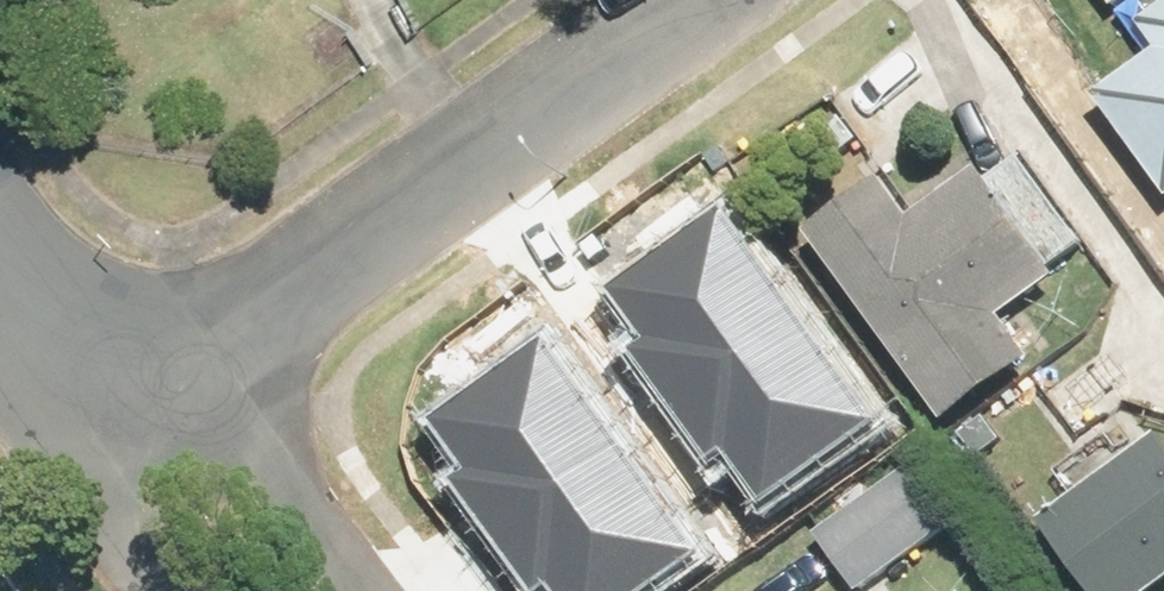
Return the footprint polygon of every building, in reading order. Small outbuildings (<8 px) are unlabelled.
[(1094,79),(1163,180),(1163,0),(1138,0),(1130,6),(1153,38),(1094,79)] [(891,175),(816,228),(959,428),(1051,362),(1016,313),(1070,275),(996,171),(924,221),(891,175)] [(642,332),(624,345),(715,472),(738,455),(770,501),(889,417),(731,195),(607,283),(642,332)] [(436,480),(515,590),(548,590),(549,590),(550,590),(645,590),(701,551),(542,330),(418,418),(454,467),(436,480)] [(1053,521),(1104,590),(1163,590),(1163,441),(1053,521)] [(947,442),(821,535),(862,589),(988,496),(947,442)]
